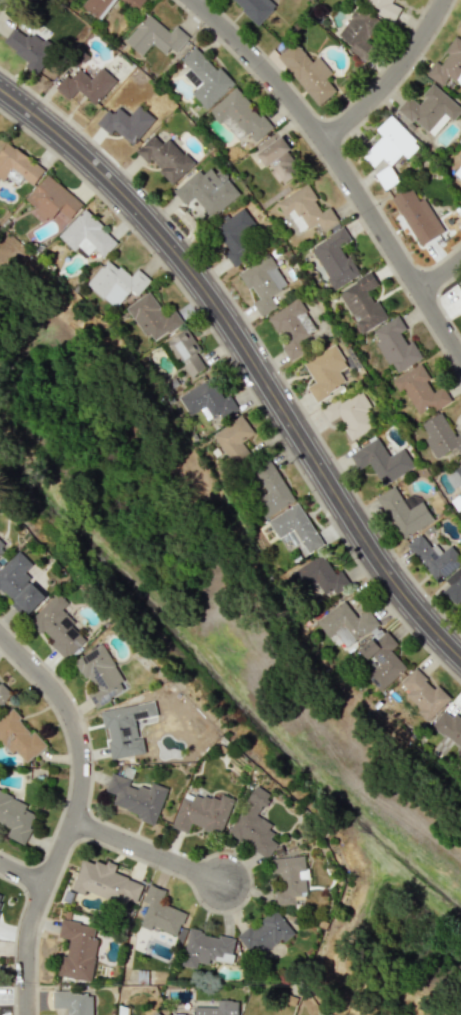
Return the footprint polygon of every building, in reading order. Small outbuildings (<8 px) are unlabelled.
[(101,20),(115,0),(86,0),(82,7),(101,20)] [(137,11),(145,0),(121,0),(137,11)] [(258,25),(276,6),(269,0),(232,0),(258,25)] [(393,0),(364,0),(363,1),(379,9),(376,14),(394,23),(401,8),(392,3),(393,0)] [(338,36),(352,44),(348,50),(361,58),(382,22),(356,6),(338,36)] [(189,38),(176,25),(169,33),(150,14),(125,40),(142,56),(153,43),(165,54),(170,48),(175,52),(189,38)] [(3,43),(29,61),(26,66),(37,74),(54,49),(17,23),(3,43)] [(444,86),(449,77),(460,84),(460,40),(455,37),(440,63),(435,60),(426,76),(444,86)] [(278,55),(316,106),(336,91),(326,77),(331,73),(318,56),(311,62),(296,41),(278,55)] [(192,93),(207,110),(233,85),(196,46),(181,60),(189,68),(183,74),(197,89),(192,93)] [(56,87),(69,100),(78,90),(95,105),(117,81),(102,67),(91,78),(80,68),(70,78),(67,75),(56,87)] [(453,120),(460,111),(460,107),(433,84),(417,103),(409,96),(398,108),(432,137),(449,117),(453,120)] [(273,127),(263,115),(261,116),(236,87),(208,111),(220,125),(224,121),(233,132),(239,126),(254,143),(273,127)] [(133,145),(155,119),(139,105),(130,116),(118,107),(113,114),(108,110),(97,123),(111,134),(114,129),(133,145)] [(376,129),(383,136),(363,155),(374,166),(383,157),(390,165),(403,153),(409,159),(421,147),(391,115),(376,129)] [(148,164),(151,161),(173,184),(194,164),(169,138),(163,144),(154,134),(136,151),(148,164)] [(268,165),(281,184),(302,170),(280,138),(257,153),(266,167),(268,165)] [(7,176),(18,185),(23,178),(33,186),(45,170),(8,141),(0,151),(0,178),(4,181),(7,176)] [(199,170),(174,191),(185,205),(194,197),(212,218),(241,193),(221,169),(216,174),(211,168),(203,175),(199,170)] [(48,221),(58,209),(69,219),(82,205),(48,174),(24,200),(48,221)] [(323,231),(339,222),(330,207),(323,211),(307,184),(279,201),(298,233),(318,222),(323,231)] [(391,198),(421,246),(444,231),(424,198),(419,201),(410,186),(391,198)] [(224,253),(233,266),(255,252),(243,234),(256,226),(244,208),(214,228),(228,250),(224,253)] [(59,236),(75,251),(79,247),(88,255),(94,249),(103,257),(118,242),(84,209),(59,236)] [(359,275),(341,245),(350,240),(343,228),(310,247),(335,289),(359,275)] [(238,273),(247,289),(252,287),(259,299),(253,302),(261,316),(277,307),(270,295),(287,286),(269,255),(238,273)] [(115,309),(131,291),(137,296),(151,281),(138,269),(130,277),(109,259),(87,283),(115,309)] [(388,318),(377,299),(373,302),(367,291),(378,285),(371,272),(338,291),(361,333),(388,318)] [(155,341),(183,323),(174,309),(164,315),(150,292),(126,307),(145,337),(150,333),(155,341)] [(268,316),(277,333),(283,330),(289,342),(282,346),(290,360),(313,348),(306,336),(316,331),(299,299),(268,316)] [(396,374),(423,358),(413,341),(407,344),(401,333),(406,330),(398,316),(373,330),(379,341),(377,342),(396,374)] [(206,368),(197,352),(201,350),(188,329),(165,342),(175,361),(181,358),(192,377),(206,368)] [(303,361),(314,382),(307,386),(315,401),(346,384),(340,371),(347,367),(336,344),(303,361)] [(418,414),(432,406),(435,411),(451,401),(443,387),(433,392),(426,380),(430,378),(421,364),(392,380),(399,393),(404,390),(418,414)] [(239,410),(230,394),(222,398),(212,378),(179,395),(190,416),(206,408),(210,416),(218,412),(222,419),(239,410)] [(378,425),(360,391),(340,402),(338,399),(320,408),(328,423),(339,417),(351,440),(378,425)] [(429,437),(425,439),(436,459),(454,449),(457,454),(460,452),(460,433),(455,436),(442,412),(422,423),(429,437)] [(214,434),(233,464),(250,453),(243,442),(255,433),(243,415),(214,434)] [(358,470),(370,463),(383,485),(414,468),(403,448),(389,456),(378,437),(349,454),(358,470)] [(268,493),(258,498),(266,516),(294,502),(273,459),(255,468),(268,493)] [(445,475),(453,489),(460,484),(460,466),(445,475)] [(376,498),(403,539),(433,519),(416,493),(404,501),(394,486),(376,498)] [(268,520),(279,539),(291,532),(304,556),(323,545),(299,502),(268,520)] [(460,564),(460,560),(450,546),(442,552),(435,544),(430,547),(420,534),(407,544),(436,583),(460,564)] [(23,574),(32,564),(19,550),(0,569),(0,591),(26,616),(46,596),(23,574)] [(318,582),(325,595),(333,590),(335,594),(350,586),(342,570),(335,574),(324,554),(291,572),(302,592),(318,582)] [(460,599),(460,566),(460,565),(444,580),(449,585),(442,591),(455,605),(460,599)] [(86,640),(73,627),(77,624),(62,609),(68,603),(58,593),(30,620),(52,642),(51,644),(66,659),(86,640)] [(379,625),(368,610),(358,617),(345,600),(317,621),(330,638),(337,633),(348,648),(379,625)] [(381,691),(407,667),(391,650),(397,644),(382,628),(361,648),(378,666),(367,676),(381,691)] [(95,707),(129,690),(105,644),(76,659),(92,690),(87,692),(95,707)] [(422,709),(418,713),(428,722),(451,698),(438,685),(435,688),(414,668),(400,683),(409,691),(406,694),(422,709)] [(12,695),(0,683),(0,708),(12,695)] [(155,700),(101,711),(104,728),(108,727),(111,740),(107,740),(111,760),(147,753),(143,737),(138,738),(135,719),(158,715),(155,700)] [(45,746),(11,709),(0,719),(0,741),(11,754),(15,751),(26,763),(45,746)] [(460,749),(460,717),(455,712),(452,716),(443,710),(431,727),(460,749)] [(156,822),(168,788),(151,782),(149,789),(139,785),(138,789),(128,786),(130,779),(112,772),(105,791),(115,794),(111,806),(156,822)] [(228,834),(270,858),(278,843),(271,839),(277,828),(259,818),(272,794),(256,785),(228,834)] [(235,799),(222,794),(220,802),(185,790),(172,828),(188,833),(191,825),(222,835),(235,799)] [(9,830),(6,837),(24,844),(36,816),(25,811),(28,803),(0,791),(0,826),(9,830)] [(272,858),(273,874),(281,873),(281,887),(275,887),(276,905),(296,904),(295,895),(308,895),(306,857),(272,858)] [(143,883),(115,873),(117,866),(97,859),(95,863),(83,859),(72,890),(84,894),(85,891),(135,908),(143,883)] [(165,890),(148,884),(142,902),(148,904),(140,926),(151,930),(152,927),(177,936),(186,912),(160,903),(165,890)] [(275,908),(238,937),(255,959),(282,938),(285,942),(295,933),(275,908)] [(57,976),(91,981),(97,939),(93,938),(95,925),(61,920),(58,937),(69,939),(66,956),(60,955),(57,976)] [(181,965),(197,969),(198,963),(209,964),(210,959),(232,964),(236,939),(188,930),(181,965)] [(93,993),(52,993),(52,1008),(66,1008),(66,1014),(93,1014),(93,993)] [(193,1014),(175,1014),(238,1014),(238,1000),(217,1000),(217,1007),(193,1007),(193,1014)]
